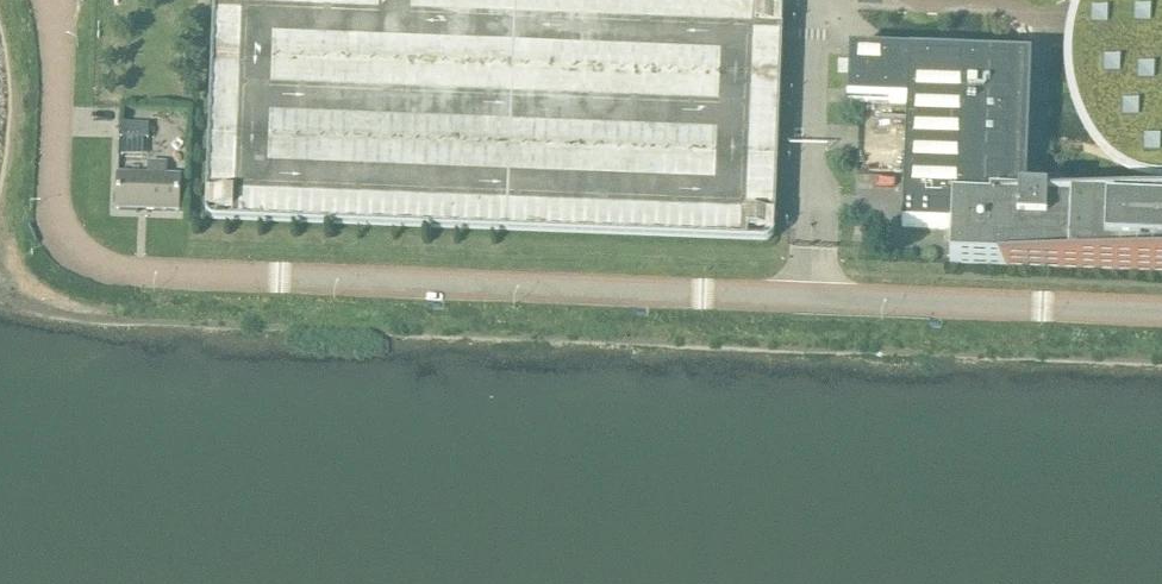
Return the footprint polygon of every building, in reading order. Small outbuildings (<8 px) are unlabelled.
[(208,213),(208,215),(208,217),(210,219),(212,221),(216,222),(764,244),(765,244),(767,243),(769,243),(771,241),(772,240),(773,238),(774,236),(774,235),(782,14),(782,13),(782,11),(781,9),(780,7),(779,6),(777,5),(775,5),(773,4),(662,0),(216,0),(208,213)] [(1075,52),(1076,70),(1079,89),(1084,107),(1091,123),(1098,135),(1110,149),(1123,160),(1136,167),(1148,170),(1161,171),(1161,0),(1129,0),(1125,0),(1086,0),(1081,14),(1077,31),(1075,52)] [(848,104),(907,106),(902,230),(950,231),(950,263),(1007,266),(1161,272),(1161,209),(1048,205),(1048,201),(1024,200),(1024,197),(1025,197),(1031,61),(850,54),(848,104)] [(120,139),(149,140),(149,125),(121,124),(120,139)] [(118,209),(179,211),(180,179),(166,179),(167,167),(150,166),(150,178),(119,177),(118,209)]
